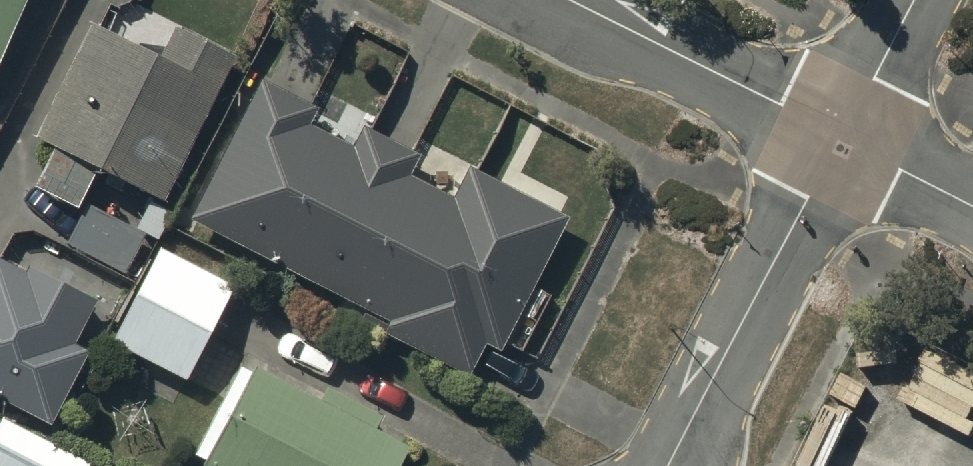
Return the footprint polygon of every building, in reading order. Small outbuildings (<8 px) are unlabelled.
[(29,0),(0,0),(0,67),(29,0)] [(237,67),(179,37),(161,73),(97,40),(42,148),(60,157),(42,193),(79,212),(99,173),(166,207),(237,67)] [(562,226),(473,180),(457,209),(410,185),(421,164),(369,137),(356,161),(304,134),(313,117),(268,93),(199,225),(401,329),(397,336),(469,374),(486,341),(498,347),(562,226)] [(234,294),(164,257),(116,349),(186,386),(234,294)] [(0,270),(0,397),(52,425),(87,360),(71,352),(95,307),(33,274),(27,285),(0,270)] [(250,374),(201,464),(205,465),(401,465),(405,458),(374,441),(382,427),(325,397),(318,411),(250,374)] [(4,423),(0,430),(0,465),(85,465),(4,423)]
